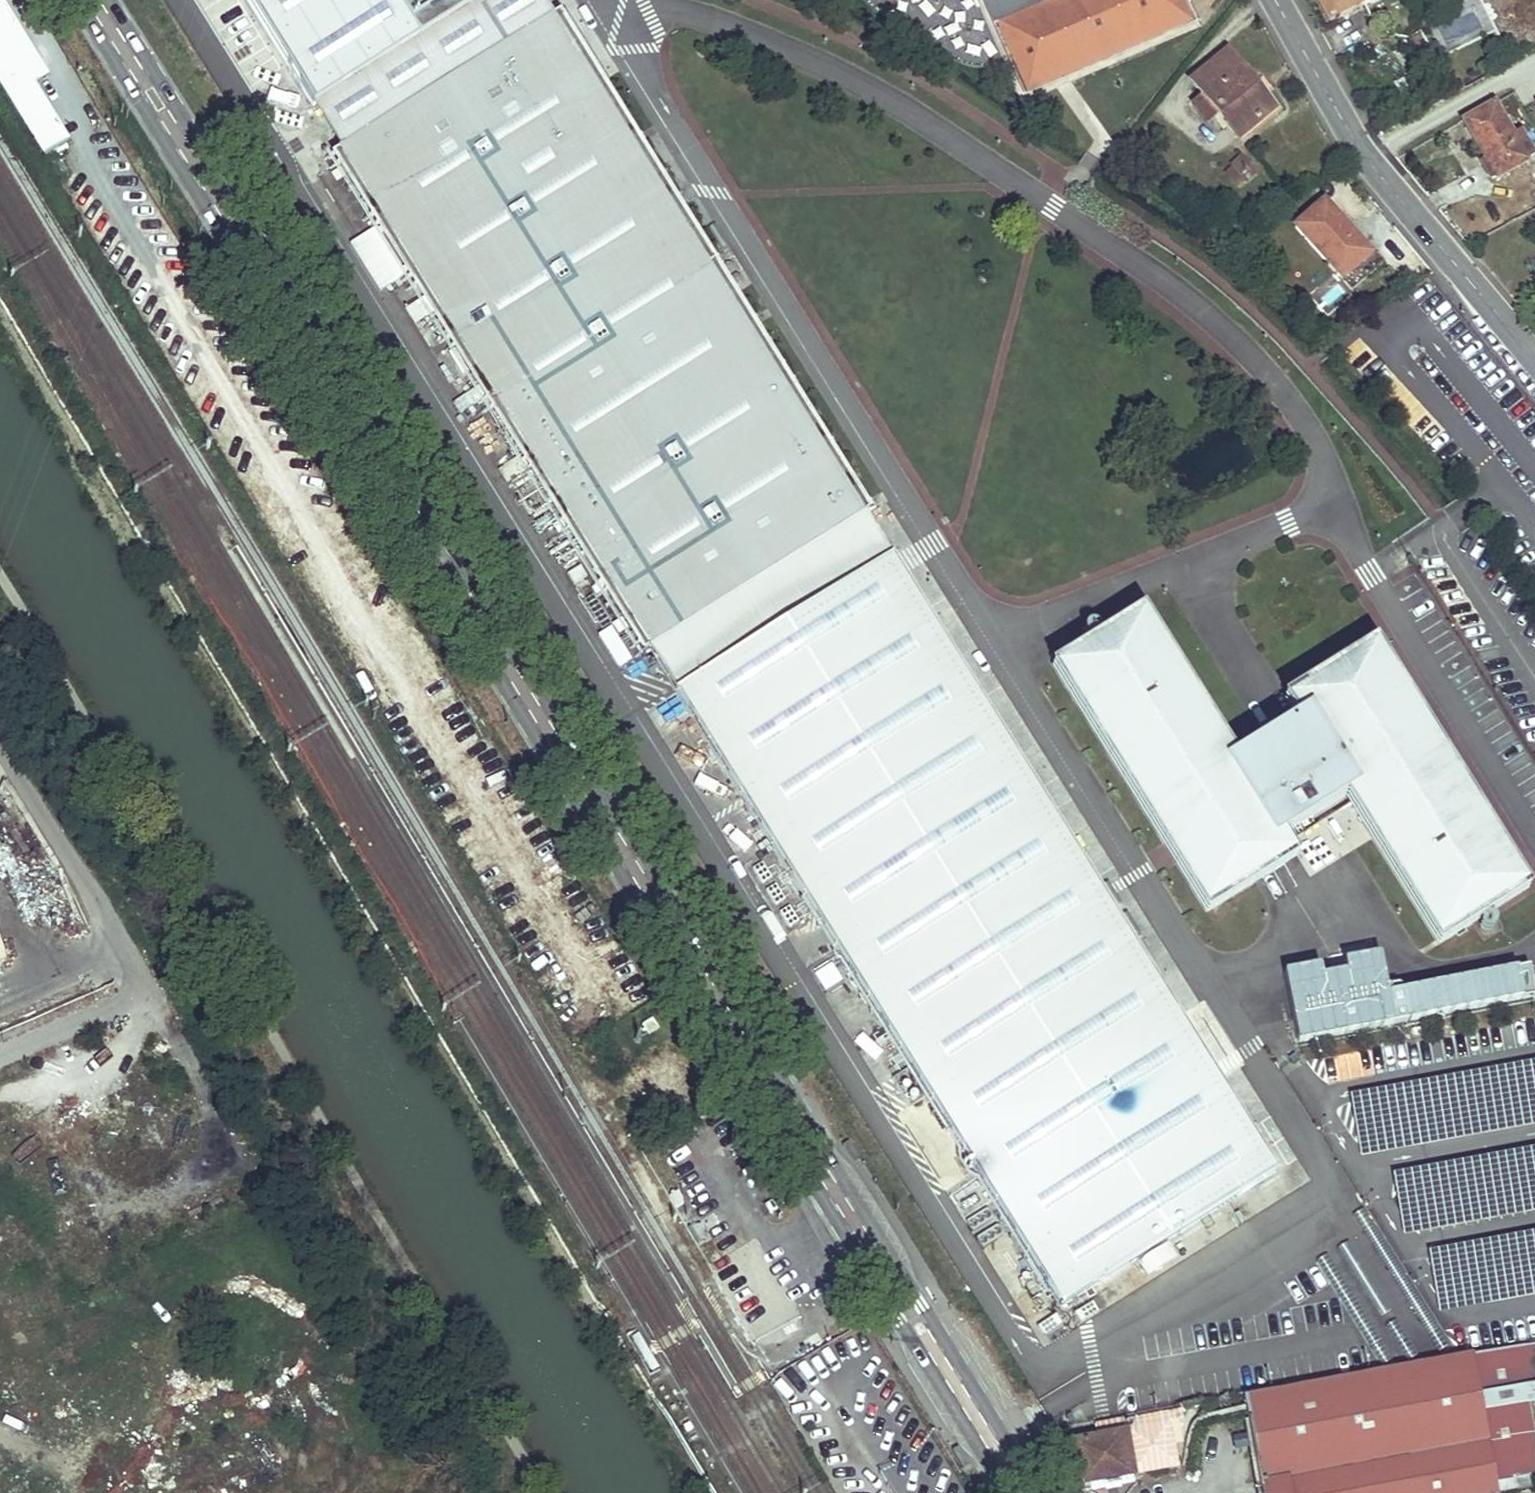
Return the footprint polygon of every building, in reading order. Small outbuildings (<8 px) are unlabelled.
[(320,113),(499,0),(249,0),(320,113)] [(1031,89),(1191,18),(1183,0),(991,0),(1031,89)] [(1360,0),(1312,0),(1326,25),(1363,6),(1360,0)] [(863,512),(549,15),(502,45),(497,37),(376,114),(381,121),(334,151),(649,647),(863,512)] [(1429,47),(1421,32),(1410,38),(1418,52),(1429,47)] [(1273,109),(1228,54),(1193,84),(1204,97),(1217,114),(1237,138),(1273,109)] [(1217,114),(1204,97),(1194,106),(1208,122),(1217,114)] [(1514,139),(1494,105),(1464,122),(1496,179),(1527,161),(1514,139)] [(1534,157),(1521,134),(1514,139),(1527,161),(1534,157)] [(1254,172),(1241,156),(1232,164),(1244,179),(1254,172)] [(1380,264),(1325,202),(1296,228),(1351,289),(1380,264)] [(1375,355),(1359,369),(1379,394),(1395,381),(1375,355)] [(891,555),(863,512),(649,647),(676,691),(891,555)] [(1278,1167),(891,555),(676,691),(1064,1303),(1278,1167)] [(598,630),(612,621),(598,599),(584,608),(598,630)] [(1060,665),(1209,902),(1288,851),(1275,831),(1347,785),(1441,932),(1521,882),(1440,755),(1399,689),(1372,646),(1292,696),(1306,717),(1233,762),(1139,616),(1060,665)] [(1410,682),(1399,689),(1440,755),(1452,747),(1410,682)] [(636,1328),(622,1337),(647,1378),(661,1369),(636,1328)] [(1241,1398),(1259,1492),(1497,1492),(1531,1487),(1529,1475),(1534,1474),(1534,1425),(1531,1402),(1534,1401),(1534,1344),(1241,1398)] [(1081,1460),(1085,1484),(1133,1476),(1134,1474),(1178,1466),(1170,1420),(1184,1418),(1182,1408),(1096,1422),(1099,1436),(1091,1437),(1090,1429),(1084,1431),(1085,1435),(1078,1437),(1079,1440),(1072,1441),(1076,1461),(1081,1460)]
